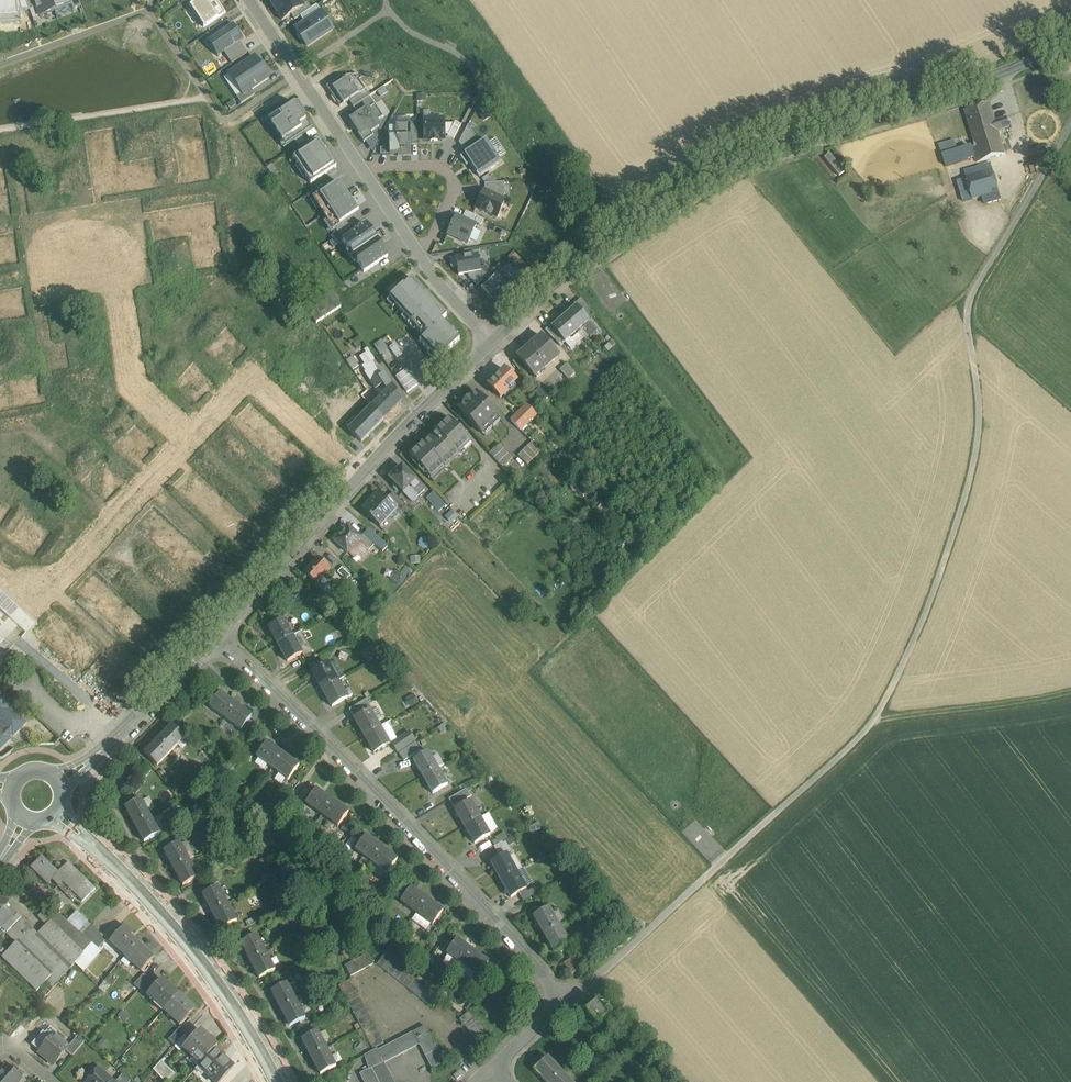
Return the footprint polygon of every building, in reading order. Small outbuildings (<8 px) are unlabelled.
[(21,22),(21,11),(30,11),(26,0),(0,0),(0,24),(21,22)] [(33,0),(26,0),(30,11),(36,8),(33,0)] [(36,8),(40,17),(55,12),(51,0),(33,0),(36,8)] [(74,10),(72,6),(70,0),(51,0),(55,12),(57,18),(74,12),(74,10)] [(74,10),(82,7),(79,0),(70,0),(72,6),(74,10)] [(204,28),(226,14),(217,0),(200,0),(193,5),(190,7),(204,28)] [(274,8),(286,0),(268,0),(274,8)] [(274,8),(282,21),(291,15),(295,20),(300,17),(311,10),(308,4),(304,6),(300,0),(286,0),(274,8)] [(316,6),(311,10),(300,17),(304,23),(295,29),(307,47),(332,30),(316,6)] [(208,42),(218,57),(224,53),(240,42),(243,40),(233,25),(208,42)] [(247,54),(240,42),(224,53),(232,64),(247,54)] [(269,78),(255,57),(229,74),(242,94),(243,95),(251,90),(269,78)] [(341,78),(326,87),(340,108),(349,102),(365,91),(359,81),(356,83),(352,76),(341,78)] [(255,95),(251,90),(243,95),(242,94),(237,97),(241,104),(255,95)] [(349,102),(353,108),(370,97),(365,91),(349,102)] [(353,108),(359,116),(375,105),(370,97),(353,108)] [(990,103),(965,110),(971,132),(996,125),(995,121),(990,103)] [(294,104),(268,121),(286,148),(312,130),(294,104)] [(359,116),(352,121),(356,128),(355,130),(364,144),(374,137),(371,132),(379,127),(376,123),(384,118),(375,105),(359,116)] [(995,121),(996,125),(998,131),(1010,127),(1007,117),(995,121)] [(424,120),(424,140),(431,140),(431,142),(438,142),(438,140),(444,140),(444,135),(448,135),(454,124),(444,125),(444,120),(437,120),(437,119),(430,119),(430,120),(424,120)] [(455,122),(454,124),(448,135),(448,137),(453,140),(461,125),(455,122)] [(389,127),(389,155),(412,155),(411,144),(411,124),(395,124),(396,127),(389,127)] [(996,125),(971,132),(976,146),(978,153),(981,161),(1005,154),(998,131),(996,125)] [(459,143),(466,154),(480,144),(468,126),(459,143)] [(479,178),(501,163),(486,140),(480,144),(466,154),(460,157),(466,166),(470,164),(479,178)] [(319,141),(293,158),(311,185),(336,168),(319,141)] [(954,141),(939,145),(942,155),(957,151),(954,141)] [(976,146),(970,147),(970,146),(965,148),(967,156),(974,154),(978,153),(976,146)] [(844,172),(830,154),(824,158),(839,177),(844,172)] [(991,164),(979,167),(981,174),(993,170),(991,164)] [(981,174),(966,178),(973,199),(999,192),(993,170),(981,174)] [(338,182),(313,199),(334,231),(360,214),(338,182)] [(485,184),(485,192),(502,200),(505,194),(505,183),(485,184)] [(490,215),(497,218),(505,201),(502,200),(485,192),(484,192),(476,208),(482,211),(482,212),(490,216),(490,215)] [(463,218),(481,226),(483,220),(466,212),(463,218)] [(468,244),(476,226),(456,217),(448,235),(468,244)] [(366,225),(342,241),(364,273),(388,257),(366,225)] [(0,238),(0,262),(17,259),(14,236),(0,238)] [(459,276),(469,274),(481,272),(480,268),(478,255),(456,259),(456,258),(450,259),(451,268),(457,267),(459,276)] [(489,283),(503,270),(499,265),(491,272),(484,278),(489,283)] [(481,272),(469,274),(470,277),(477,285),(484,278),(491,272),(487,267),(480,268),(481,272)] [(517,284),(503,270),(489,283),(481,291),(494,305),(517,284)] [(411,278),(404,286),(403,285),(390,297),(397,305),(395,306),(404,315),(404,314),(417,328),(416,329),(421,334),(423,332),(426,335),(419,342),(429,352),(431,351),(439,359),(460,340),(442,321),(447,316),(411,278)] [(593,315),(581,299),(574,305),(576,307),(588,320),(593,315)] [(588,320),(576,307),(564,317),(577,332),(582,328),(591,338),(598,331),(590,321),(589,321),(588,320)] [(577,332),(564,317),(552,327),(552,328),(559,336),(565,343),(577,332)] [(552,327),(550,326),(545,330),(554,340),(559,336),(552,328),(552,327)] [(542,337),(518,357),(527,368),(534,377),(559,356),(542,337)] [(389,348),(397,358),(402,355),(395,344),(389,348)] [(370,352),(367,354),(367,353),(360,357),(364,364),(363,365),(364,365),(362,367),(365,372),(366,372),(375,366),(372,361),(374,359),(370,352)] [(527,368),(518,358),(513,363),(521,373),(527,368)] [(216,381),(196,363),(177,384),(197,401),(216,381)] [(575,374),(567,365),(560,371),(568,379),(575,374)] [(375,366),(366,372),(365,372),(364,373),(370,382),(378,377),(381,375),(375,366)] [(406,369),(396,377),(400,382),(410,374),(406,369)] [(516,382),(504,370),(500,374),(496,378),(488,386),(500,398),(516,382)] [(402,401),(384,373),(381,375),(378,377),(383,385),(387,391),(380,398),(393,411),(402,401)] [(414,380),(410,374),(400,382),(403,387),(414,380)] [(378,377),(370,382),(375,390),(383,385),(378,377)] [(414,380),(403,387),(407,392),(418,385),(414,380)] [(553,393),(544,384),(535,392),(544,402),(553,393)] [(476,394),(470,400),(469,398),(464,403),(466,404),(459,410),(482,434),(499,418),(476,394)] [(393,411),(380,398),(378,400),(376,399),(370,405),(372,407),(384,419),(385,419),(393,411)] [(372,407),(349,430),(361,442),(384,419),(372,407)] [(520,412),(511,421),(520,431),(530,421),(520,412)] [(437,433),(425,445),(423,444),(410,457),(431,479),(444,467),(445,468),(459,455),(458,454),(470,442),(449,420),(436,432),(437,433)] [(541,451),(532,442),(518,456),(527,465),(541,451)] [(499,445),(490,454),(503,468),(513,459),(499,445)] [(402,466),(396,472),(395,471),(389,476),(391,477),(389,479),(403,493),(409,486),(418,496),(423,492),(425,490),(402,466)] [(380,492),(368,505),(367,504),(363,509),(371,516),(370,517),(380,527),(397,508),(387,499),(380,492)] [(406,505),(393,492),(387,499),(397,508),(400,511),(406,505)] [(442,501),(434,492),(427,498),(435,507),(442,501)] [(0,501),(0,523),(10,507),(0,501)] [(453,523),(459,516),(452,510),(446,516),(453,523)] [(49,531),(27,517),(12,541),(35,554),(49,531)] [(361,537),(348,526),(334,540),(348,552),(358,541),(369,551),(375,544),(364,534),(361,537)] [(318,558),(305,572),(317,583),(330,569),(318,558)] [(351,576),(342,568),(337,572),(346,581),(351,576)] [(283,619),(268,628),(278,645),(293,636),(283,619)] [(293,636),(278,645),(287,662),(302,653),(293,636)] [(328,664),(313,673),(322,690),(337,681),(328,664)] [(337,681),(322,690),(332,707),(347,698),(337,681)] [(225,718),(236,704),(220,693),(210,707),(225,718)] [(26,723),(11,708),(12,707),(0,695),(0,749),(26,723)] [(241,730),(251,716),(236,704),(225,718),(232,723),(227,730),(234,735),(239,728),(241,730)] [(370,710),(355,719),(365,736),(380,727),(370,710)] [(184,737),(172,725),(158,739),(171,751),(184,737)] [(380,727),(365,736),(374,753),(389,744),(380,727)] [(242,739),(247,743),(255,733),(250,729),(242,739)] [(409,733),(392,744),(398,752),(414,741),(409,733)] [(171,751),(158,739),(145,753),(157,765),(171,751)] [(273,768),(283,754),(267,742),(257,756),(273,768)] [(428,751),(413,760),(423,777),(438,768),(428,751)] [(288,779),(298,765),(283,754),(273,768),(288,779)] [(438,768),(423,777),(433,794),(448,785),(438,768)] [(322,815),(332,801),(317,789),(307,803),(322,815)] [(466,789),(449,799),(453,807),(470,797),(466,789)] [(135,824),(150,816),(141,799),(126,807),(135,824)] [(338,826),(348,812),(332,801),(322,815),(338,826)] [(470,801),(455,810),(465,827),(480,818),(470,801)] [(145,841),(159,833),(150,816),(135,824),(145,841)] [(480,818),(465,827),(475,844),(490,835),(480,818)] [(499,854),(514,843),(506,832),(497,838),(500,843),(494,847),(499,854)] [(371,861),(381,847),(366,835),(356,849),(371,861)] [(174,868),(189,859),(180,842),(164,851),(174,868)] [(387,873),(397,859),(381,847),(371,861),(387,873)] [(506,854),(491,863),(501,880),(516,872),(506,854)] [(64,892),(82,875),(68,862),(58,872),(42,857),(30,868),(47,885),(52,880),(64,892)] [(183,885),(198,877),(189,859),(174,868),(183,885)] [(526,889),(516,872),(501,880),(511,897),(526,889)] [(82,875),(64,892),(73,901),(77,897),(82,902),(95,888),(82,875)] [(218,886),(203,895),(212,912),(227,904),(218,886)] [(417,913),(427,899),(411,887),(401,902),(417,913)] [(2,897),(0,900),(0,929),(1,930),(2,929),(7,934),(22,919),(16,913),(18,912),(2,897)] [(432,924),(442,910),(427,899),(417,913),(432,924)] [(227,904),(212,912),(221,929),(236,921),(227,904)] [(549,907),(533,916),(543,934),(559,925),(549,907)] [(37,934),(22,919),(7,934),(16,943),(3,957),(38,991),(65,962),(71,968),(93,944),(82,935),(58,913),(37,934)] [(101,934),(91,925),(82,935),(93,944),(101,934)] [(559,925),(543,934),(554,953),(570,943),(559,925)] [(124,926),(109,942),(125,956),(137,942),(131,936),(133,934),(124,926)] [(101,934),(93,944),(98,949),(107,939),(101,934)] [(250,960),(266,953),(257,935),(241,943),(250,960)] [(463,965),(473,951),(457,939),(447,953),(461,964),(463,965)] [(154,957),(137,942),(125,956),(141,971),(154,957)] [(478,976),(489,962),(473,951),(463,965),(477,975),(478,976)] [(259,978),(275,970),(266,953),(250,960),(259,978)] [(368,953),(345,965),(351,976),(373,964),(368,953)] [(441,999),(385,954),(377,964),(433,1008),(441,999)] [(566,962),(573,974),(584,966),(577,955),(566,962)] [(463,965),(461,964),(457,969),(473,981),(477,975),(463,965)] [(144,973),(134,984),(139,989),(149,978),(144,973)] [(149,978),(139,989),(144,994),(155,983),(149,978)] [(179,994),(162,978),(147,995),(163,1011),(165,1009),(179,994)] [(384,1043),(349,980),(339,986),(373,1049),(384,1043)] [(287,983),(272,991),(281,1009),(296,1001),(287,983)] [(179,994),(165,1009),(181,1023),(194,1009),(179,994)] [(296,1001),(281,1009),(290,1026),(305,1019),(296,1001)] [(597,1002),(586,1012),(598,1024),(608,1014),(597,1002)] [(490,1036),(468,1012),(459,1020),(480,1044),(490,1036)] [(425,1026),(414,1032),(420,1043),(431,1038),(425,1026)] [(180,1027),(169,1039),(175,1046),(186,1034),(180,1027)] [(217,1046),(200,1030),(183,1048),(200,1064),(214,1049),(217,1046)] [(317,1032),(302,1039),(311,1057),(326,1049),(317,1032)] [(377,1051),(377,1050),(365,1056),(371,1068),(360,1074),(365,1081),(394,1081),(384,1063),(420,1044),(420,1043),(414,1032),(377,1051)] [(55,1035),(39,1053),(53,1065),(66,1050),(69,1047),(55,1035)] [(78,1035),(69,1047),(66,1050),(72,1056),(85,1041),(78,1035)] [(444,1063),(431,1038),(420,1043),(420,1044),(432,1069),(444,1063)] [(198,1066),(215,1081),(220,1081),(234,1067),(214,1049),(200,1064),(198,1066)] [(326,1049),(311,1057),(320,1074),(335,1066),(326,1049)] [(562,1071),(548,1056),(534,1069),(547,1081),(551,1081),(562,1071)] [(161,1061),(153,1070),(165,1081),(167,1081),(175,1073),(161,1061)] [(0,1074),(0,1081),(17,1081),(21,1077),(7,1065),(0,1074)] [(87,1081),(114,1081),(98,1069),(87,1081)] [(562,1071),(551,1081),(573,1081),(562,1071)] [(116,1081),(129,1081),(131,1080),(123,1074),(116,1081)]
